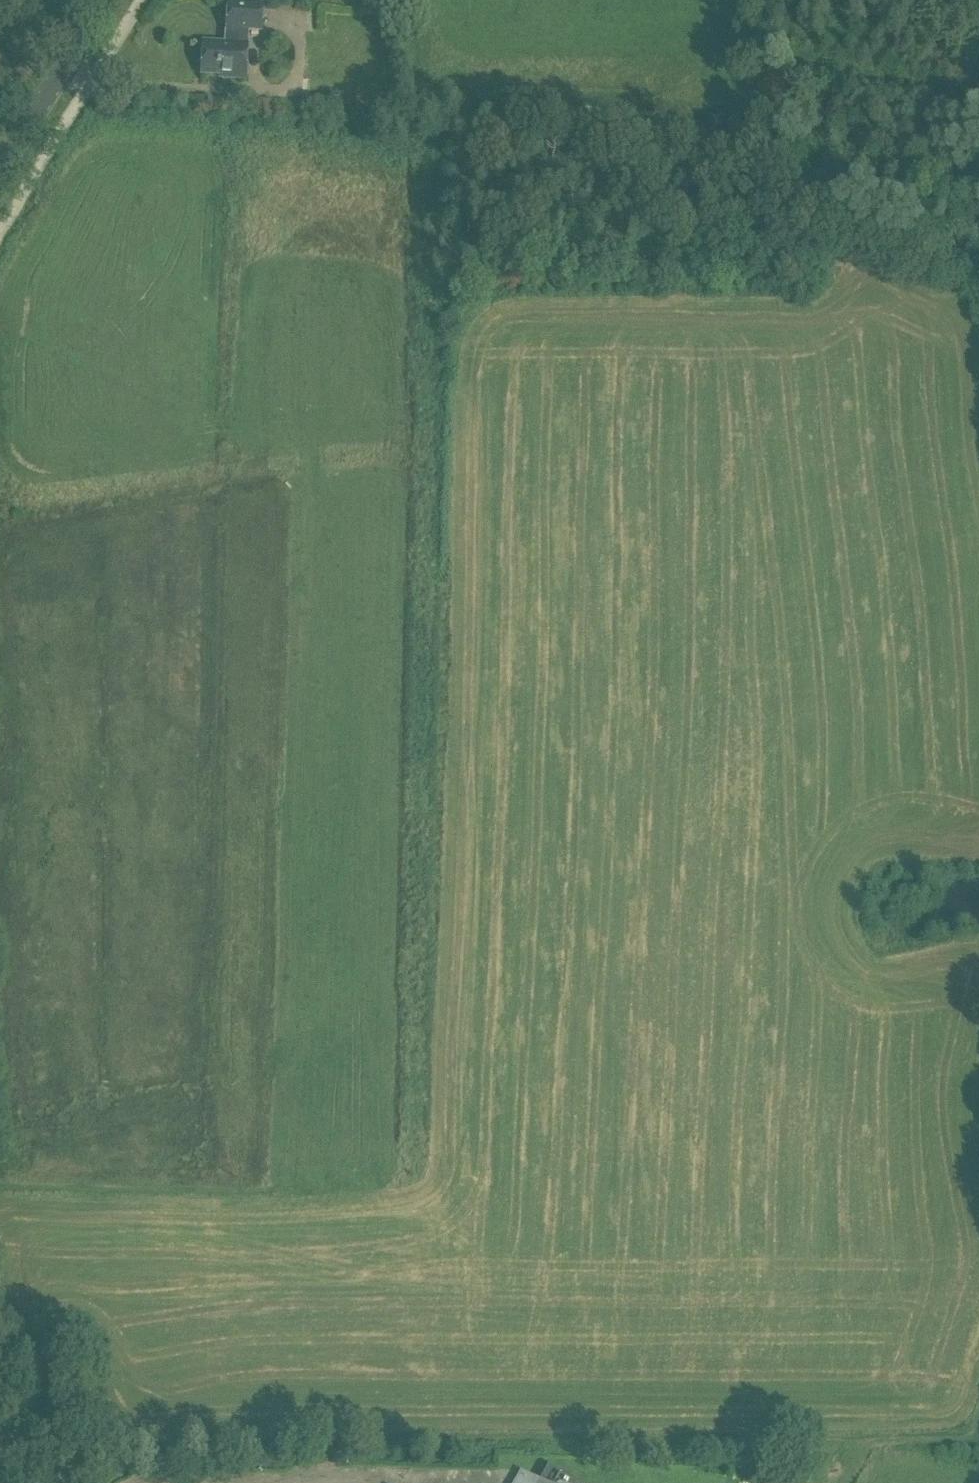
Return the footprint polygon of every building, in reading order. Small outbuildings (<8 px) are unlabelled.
[(228,4),(226,28),(225,45),(202,44),(202,52),(199,55),(198,63),(201,65),(201,74),(229,76),(229,78),(244,79),(246,46),(244,46),(245,30),(261,31),(263,6),(228,4)] [(555,1466),(545,1482),(584,1482),(555,1466)] [(527,1474),(522,1482),(544,1482),(527,1474)]
